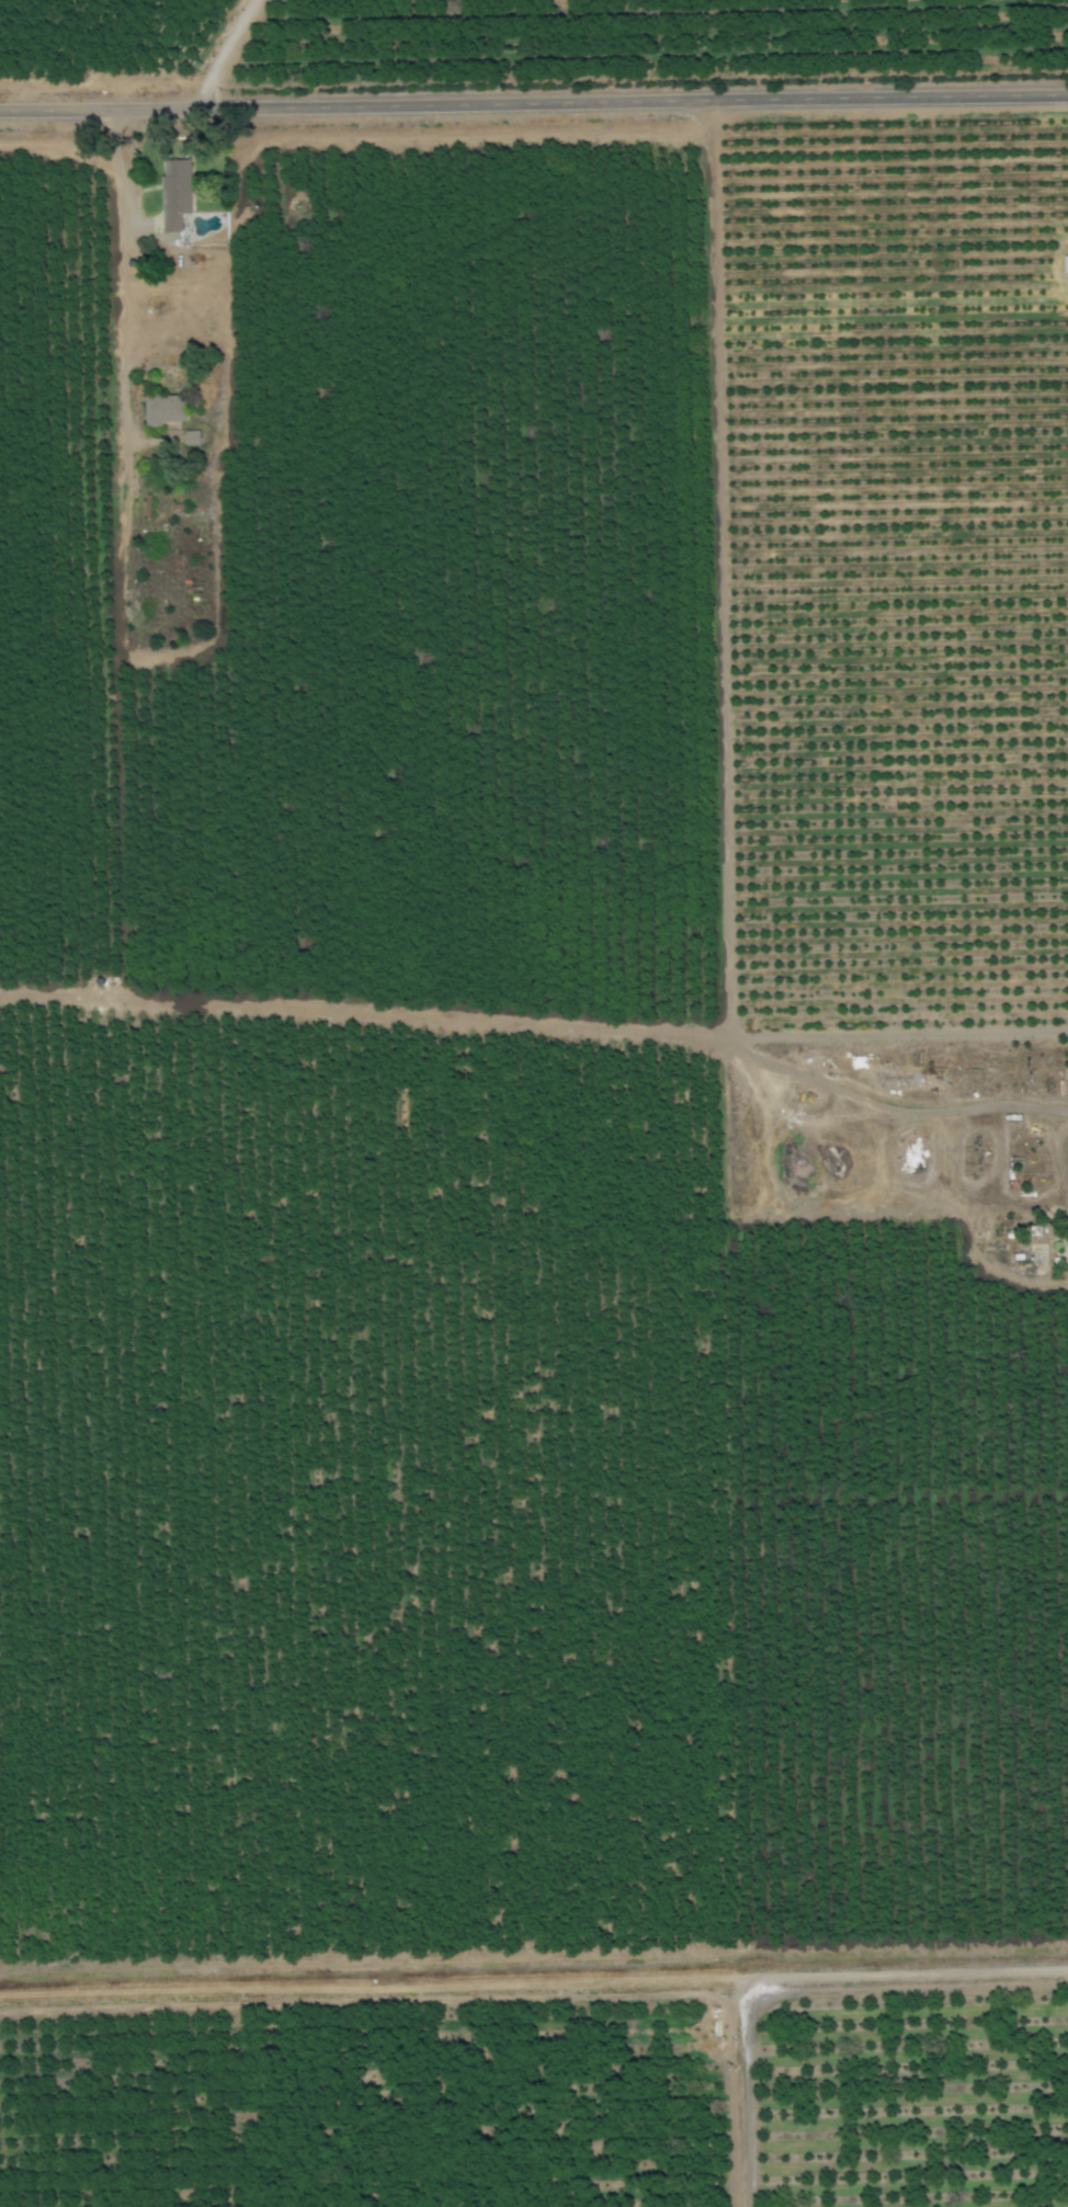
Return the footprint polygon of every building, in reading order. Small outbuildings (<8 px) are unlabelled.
[(194,211),(192,158),(164,159),(166,231),(184,230),(184,211),(194,211)] [(190,421),(189,395),(147,397),(148,423),(190,421)]
